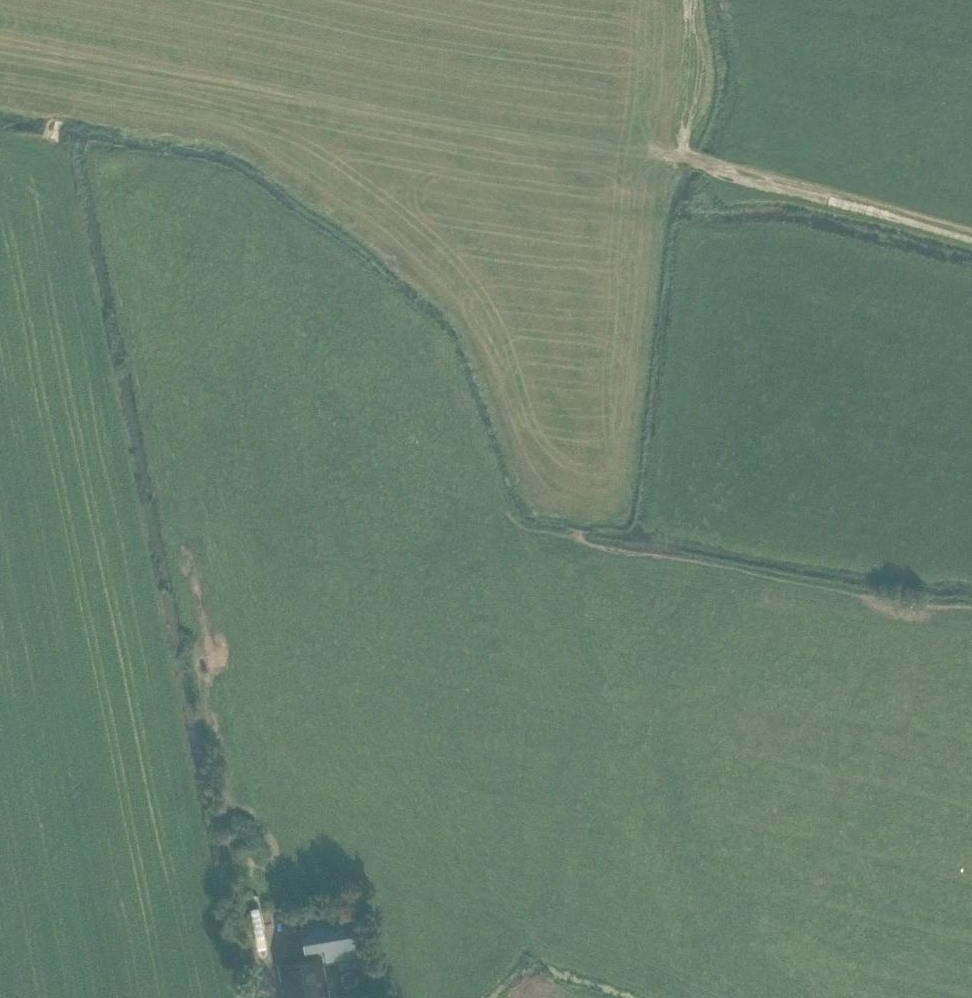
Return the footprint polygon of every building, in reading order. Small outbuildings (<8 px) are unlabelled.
[(321,966),(282,974),(287,997),(327,997),(321,966)]
